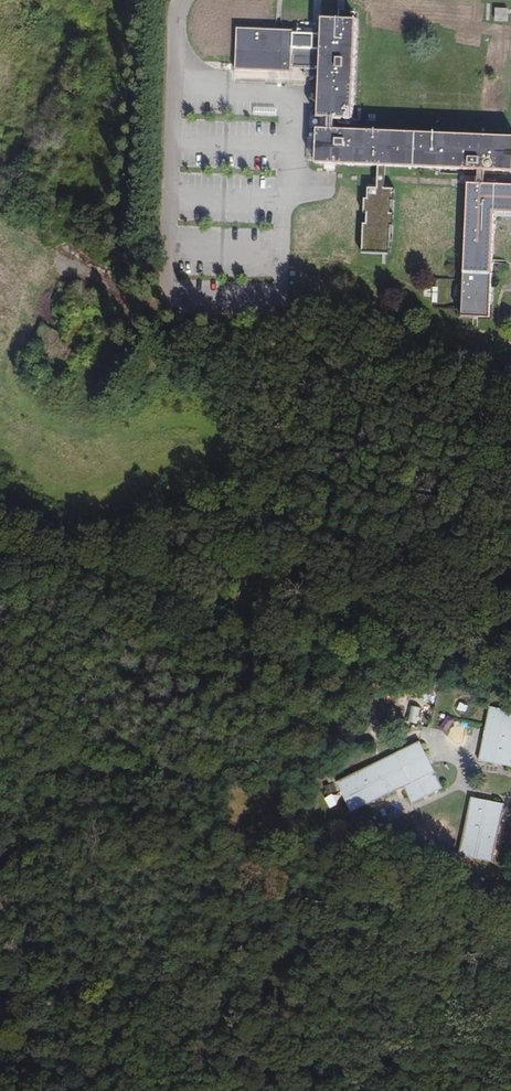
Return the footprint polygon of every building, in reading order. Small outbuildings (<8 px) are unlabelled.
[(496,8),(496,20),(509,21),(509,9),(496,8)] [(352,121),(355,21),(321,20),(321,37),(293,36),(292,72),(307,72),(307,83),(318,83),(317,118),(317,120),(333,121),(352,121)] [(290,33),(236,32),(234,74),(289,76),(290,33)] [(317,118),(309,118),(308,133),(316,133),(333,134),(333,121),(317,120),(317,118)] [(315,168),(481,174),(481,187),(510,189),(510,141),(333,134),(316,133),(315,168)] [(378,190),(369,190),(368,201),(365,201),(364,213),(368,213),(368,227),(365,227),(364,255),(388,256),(389,227),(394,227),(394,216),(390,215),(391,203),(395,203),(396,190),(385,189),(386,171),(378,171),(378,190)] [(469,187),(464,321),(489,322),(493,217),(510,218),(510,189),(481,187),(469,187)] [(111,251),(107,257),(123,269),(127,262),(111,251)] [(316,363),(306,363),(306,375),(315,375),(316,363)] [(489,707),(478,760),(510,767),(510,711),(489,707)] [(419,741),(337,783),(352,813),(403,787),(411,803),(442,787),(419,741)] [(332,772),(325,775),(329,784),(336,780),(332,772)] [(468,832),(463,856),(493,862),(505,804),(471,797),(464,831),(468,832)] [(459,855),(463,856),(468,832),(464,831),(459,855)]
